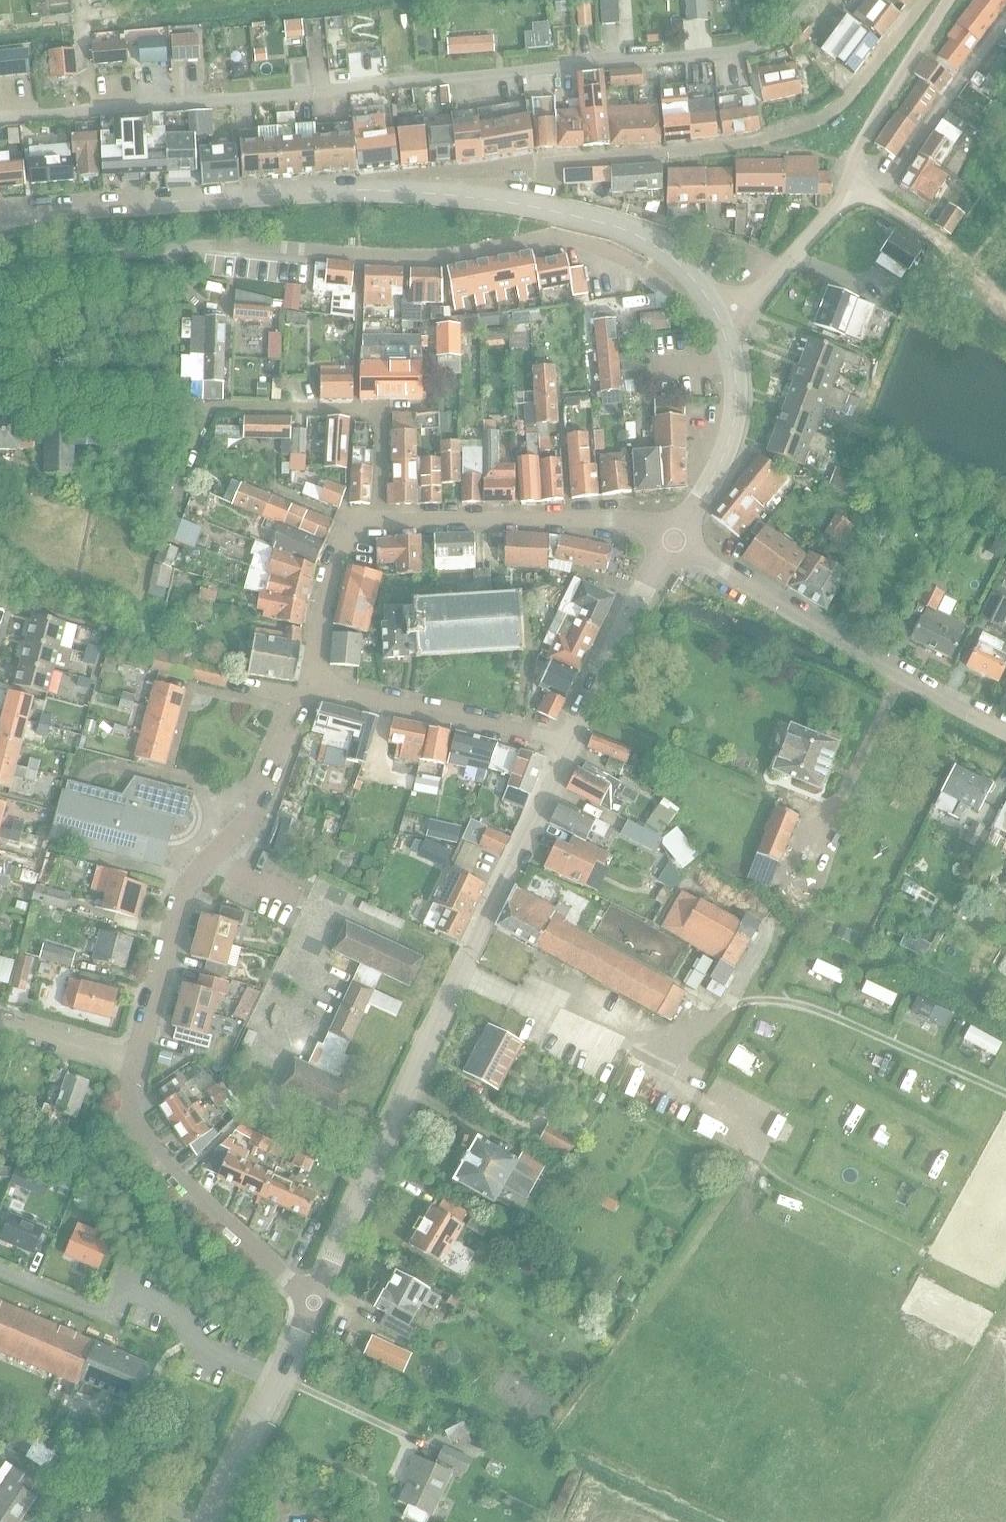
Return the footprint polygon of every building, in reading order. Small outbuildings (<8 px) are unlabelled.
[(603,24),(619,23),(618,0),(601,0),(603,24)] [(687,20),(707,19),(706,0),(686,0),(687,20)] [(808,38),(821,22),(818,20),(822,14),(830,21),(841,8),(832,0),(821,0),(798,29),(808,38)] [(881,39),(899,15),(879,0),(865,0),(852,17),(881,39)] [(956,70),(1005,4),(1005,0),(976,0),(948,36),(951,39),(938,56),(956,70)] [(590,1),(577,2),(578,27),(592,27),(590,1)] [(835,61),(854,75),(878,42),(850,21),(834,43),(843,50),(835,61)] [(792,58),(808,38),(798,29),(786,44),(792,58)] [(173,36),(174,61),(200,59),(198,34),(173,36)] [(492,36),(448,39),(449,54),(493,51),(492,36)] [(165,38),(137,40),(139,65),(167,62),(165,38)] [(93,44),(94,64),(127,62),(125,41),(93,44)] [(0,52),(0,76),(30,73),(28,49),(0,52)] [(49,51),(51,76),(77,74),(75,49),(49,51)] [(263,62),(280,60),(278,49),(261,52),(263,62)] [(919,79),(939,93),(951,77),(926,58),(914,75),(919,79)] [(729,61),(732,83),(751,80),(748,59),(729,61)] [(997,74),(1001,77),(1005,70),(1005,59),(997,74)] [(764,103),(801,95),(794,63),(775,67),(775,66),(756,70),(764,103)] [(608,72),(609,88),(641,85),(640,70),(608,72)] [(979,87),(986,78),(976,71),(970,79),(979,87)] [(607,146),(604,109),(601,73),(576,75),(579,111),(582,147),(607,146)] [(926,112),(939,93),(919,79),(907,97),(926,112)] [(687,98),(686,85),(686,83),(661,85),(661,92),(660,92),(661,105),(663,142),(690,140),(687,98)] [(706,83),(686,85),(687,98),(690,140),(715,138),(712,100),(711,93),(707,93),(706,83)] [(752,97),(744,99),(744,96),(716,100),(722,137),(751,133),(759,130),(752,97)] [(895,159),(926,112),(907,97),(875,145),(882,150),(895,159)] [(556,148),(554,112),(553,113),(552,99),(530,100),(532,150),(556,148)] [(523,102),(477,111),(478,124),(481,159),(528,150),(523,102)] [(604,109),(607,146),(659,142),(657,105),(604,109)] [(195,113),(197,135),(203,185),(240,182),(237,147),(208,149),(207,136),(214,135),(211,111),(195,112),(195,113)] [(454,162),(481,159),(478,124),(477,111),(474,111),(449,112),(450,116),(454,162)] [(556,148),(582,147),(579,111),(554,112),(556,148)] [(923,147),(919,154),(940,169),(962,134),(968,125),(966,123),(947,111),(941,121),(923,147)] [(195,136),(197,135),(195,113),(195,112),(180,113),(163,113),(167,173),(197,171),(195,136)] [(163,113),(99,117),(99,119),(101,176),(167,173),(163,113)] [(401,132),(397,132),(401,167),(427,165),(421,116),(399,118),(401,132)] [(426,126),(425,126),(429,164),(454,162),(450,116),(433,118),(434,125),(426,126)] [(353,120),(353,123),(358,171),(397,168),(393,130),(385,131),(383,118),(353,120)] [(338,172),(358,171),(353,123),(334,124),(338,172)] [(319,173),(338,172),(334,124),(315,125),(319,173)] [(300,175),(319,173),(315,125),(297,127),(300,175)] [(297,127),(278,128),(281,176),(300,175),(297,127)] [(263,177),(281,176),(278,128),(259,129),(263,177)] [(243,179),(263,177),(259,129),(240,131),(243,179)] [(79,176),(99,175),(96,134),(70,136),(72,155),(75,155),(76,162),(78,162),(79,176)] [(44,149),(45,149),(45,146),(39,146),(39,149),(30,150),(32,184),(47,183),(44,149)] [(44,149),(47,183),(72,181),(70,147),(45,149),(44,149)] [(25,185),(23,161),(10,162),(9,153),(0,153),(0,187),(25,185)] [(919,154),(899,185),(918,198),(919,197),(929,205),(944,183),(949,176),(940,169),(919,154)] [(785,159),(785,161),(785,195),(831,195),(831,173),(817,173),(817,159),(785,159)] [(785,195),(785,161),(735,161),(735,195),(785,195)] [(631,204),(663,202),(662,165),(563,170),(564,184),(602,182),(612,182),(612,193),(624,192),(624,203),(631,204)] [(705,171),(705,205),(733,205),(732,170),(705,171)] [(666,206),(705,205),(705,171),(666,171),(666,206)] [(735,234),(747,235),(748,203),(736,203),(735,234)] [(936,225),(949,234),(963,213),(950,204),(936,225)] [(893,233),(881,252),(908,269),(920,251),(893,233)] [(532,252),(537,283),(539,290),(570,284),(573,296),(587,294),(582,266),(568,269),(566,255),(534,261),(532,251),(532,252)] [(526,285),(537,283),(532,252),(510,255),(516,287),(518,298),(528,296),(526,285)] [(504,289),(516,287),(510,255),(489,259),(495,291),(497,302),(507,300),(504,289)] [(483,293),(495,291),(489,259),(480,261),(468,263),(474,295),(476,306),(485,304),(483,293)] [(313,287),(312,289),(334,291),(332,317),(354,319),(355,306),(355,294),(350,294),(351,290),(353,264),(328,261),(328,263),(316,262),(315,261),(313,287)] [(462,297),(474,295),(468,263),(457,266),(447,267),(455,310),(464,308),(462,297)] [(392,287),(403,287),(403,269),(365,268),(364,305),(392,305),(392,287)] [(441,304),(440,270),(410,269),(409,291),(403,290),(402,319),(420,320),(420,308),(420,304),(441,304)] [(853,292),(875,300),(881,285),(859,277),(853,292)] [(617,304),(615,279),(590,281),(592,306),(617,304)] [(828,288),(815,323),(859,340),(872,304),(828,288)] [(234,319),(271,321),(271,307),(271,298),(237,289),(234,319)] [(284,309),(297,310),(298,301),(293,300),(285,299),(284,309)] [(596,346),(617,344),(614,310),(593,313),(596,346)] [(287,321),(307,323),(308,313),(288,311),(287,321)] [(640,316),(642,331),(668,328),(666,314),(640,316)] [(193,357),(224,358),(225,319),(194,318),(193,357)] [(437,374),(459,374),(459,326),(437,326),(437,353),(423,353),(423,348),(422,334),(363,334),(362,349),(360,364),(360,400),(423,399),(423,372),(437,372),(437,374)] [(801,361),(838,375),(843,362),(859,368),(862,358),(809,338),(801,361)] [(619,363),(644,361),(643,351),(618,353),(617,344),(596,346),(599,368),(619,367),(619,363)] [(223,399),(224,358),(193,357),(193,381),(203,381),(203,399),(223,399)] [(619,363),(619,367),(622,390),(622,392),(646,390),(644,361),(619,363)] [(833,388),(838,375),(801,361),(792,383),(845,403),(849,394),(833,388)] [(535,399),(556,398),(553,366),(532,367),(535,399)] [(320,367),(321,400),(353,399),(352,375),(353,367),(320,367)] [(601,392),(622,390),(619,367),(599,368),(601,392)] [(842,413),(845,403),(792,383),(784,406),(821,420),(826,407),(842,413)] [(623,402),(622,392),(622,390),(601,392),(602,404),(623,402)] [(685,399),(665,400),(665,397),(655,397),(655,415),(685,415),(685,399)] [(537,439),(549,438),(548,424),(558,423),(556,398),(535,399),(535,405),(537,439)] [(541,501),(537,439),(535,405),(524,406),(525,425),(526,435),(528,459),(518,459),(520,503),(541,501)] [(816,433),(821,420),(784,406),(776,428),(829,448),(832,439),(816,433)] [(416,446),(416,429),(416,414),(393,414),(393,462),(412,462),(412,446),(416,446)] [(439,429),(439,414),(416,414),(416,429),(439,429)] [(439,414),(439,429),(441,429),(441,441),(441,458),(442,483),(460,483),(460,442),(446,441),(447,432),(449,432),(449,414),(439,414)] [(244,438),(291,438),(291,416),(245,415),(244,438)] [(34,451),(35,424),(20,424),(20,417),(0,417),(0,451),(20,451),(34,451)] [(630,452),(633,493),(684,488),(685,417),(656,417),(655,427),(656,451),(651,451),(630,452)] [(326,468),(345,469),(348,419),(328,418),(326,468)] [(484,436),(483,503),(513,503),(514,465),(497,465),(497,432),(495,432),(496,422),(484,422),(484,436)] [(290,455),(306,457),(308,427),(293,426),(292,453),(290,453),(290,455)] [(825,458),(829,448),(776,428),(767,451),(804,465),(809,452),(825,458)] [(45,476),(73,477),(75,433),(47,432),(45,476)] [(595,466),(588,467),(586,433),(567,434),(571,499),(596,496),(595,466)] [(537,439),(541,501),(563,500),(560,459),(548,459),(547,451),(550,451),(549,438),(537,439)] [(417,486),(416,481),(416,460),(416,446),(412,446),(412,462),(393,462),(393,485),(393,486),(417,486)] [(349,503),(369,504),(371,467),(373,450),(365,449),(365,447),(352,447),(349,503)] [(462,503),(481,503),(482,447),(463,447),(462,503)] [(629,463),(627,463),(626,448),(621,449),(621,455),(599,456),(602,496),(630,493),(629,463)] [(305,471),(306,457),(290,455),(289,470),(305,471)] [(736,487),(763,509),(788,477),(761,456),(736,487)] [(420,481),(416,481),(417,486),(417,505),(420,505),(440,504),(440,481),(440,458),(420,459),(420,481)] [(265,518),(325,543),(334,523),(247,487),(248,484),(242,481),(232,504),(265,518)] [(306,482),(302,493),(307,495),(319,500),(339,507),(341,503),(345,488),(327,481),(324,489),(306,482)] [(393,486),(393,485),(388,485),(388,505),(417,505),(417,486),(393,486)] [(191,497),(205,503),(209,493),(195,487),(191,497)] [(739,539),(763,509),(736,487),(712,517),(739,539)] [(824,535),(838,543),(849,524),(836,516),(824,535)] [(185,542),(193,545),(198,533),(189,530),(191,524),(172,518),(165,537),(184,544),(185,542)] [(265,518),(262,526),(279,533),(273,548),(316,566),(325,543),(265,518)] [(764,527),(742,558),(785,588),(786,586),(789,588),(825,611),(847,573),(826,560),(825,563),(810,553),(808,556),(764,527)] [(503,566),(544,569),(545,558),(547,536),(507,533),(503,566)] [(433,569),(436,571),(475,570),(474,535),(432,536),(433,569)] [(397,576),(421,574),(420,559),(419,536),(395,537),(396,541),(375,542),(377,565),(396,564),(397,576)] [(548,558),(607,571),(611,548),(558,537),(549,536),(548,558)] [(316,566),(273,548),(256,540),(251,553),(258,556),(255,567),(273,576),(310,584),(316,566)] [(171,568),(178,548),(162,542),(155,562),(171,568)] [(250,565),(244,588),(261,591),(261,592),(266,593),(305,603),(310,584),(273,576),(255,567),(250,565)] [(333,624),(366,633),(382,576),(348,567),(333,624)] [(558,610),(599,629),(614,598),(582,582),(572,578),(558,610)] [(491,596),(490,579),(474,580),(474,584),(458,585),(459,598),(491,596)] [(911,640),(949,660),(965,627),(935,612),(946,592),(929,583),(914,612),(922,617),(911,640)] [(305,603),(266,593),(261,592),(256,609),(263,611),(262,618),(301,625),(305,603)] [(450,598),(453,655),(523,651),(520,594),(491,596),(459,598),(450,598)] [(1002,629),(1005,621),(1005,600),(993,594),(981,619),(1002,629)] [(416,657),(453,655),(450,598),(412,600),(413,607),(384,608),(385,623),(381,623),(383,659),(409,658),(409,655),(415,654),(416,657)] [(589,651),(599,629),(558,610),(549,633),(555,636),(589,651)] [(27,639),(58,647),(65,623),(33,615),(27,639)] [(293,681),(301,641),(301,628),(285,625),(284,632),(256,628),(247,674),(293,681)] [(329,665),(358,667),(360,636),(331,633),(329,665)] [(577,674),(589,651),(555,636),(549,633),(544,644),(552,648),(546,660),(577,674)] [(1004,645),(984,636),(980,644),(979,644),(967,668),(997,683),(1005,665),(1005,658),(999,654),(1004,645)] [(52,671),(58,647),(27,639),(21,663),(52,671)] [(85,654),(96,657),(99,646),(88,643),(85,654)] [(157,647),(152,669),(188,679),(190,679),(223,689),(227,672),(228,668),(197,660),(198,657),(157,647)] [(94,665),(96,657),(85,654),(83,662),(94,665)] [(62,659),(60,675),(77,677),(79,661),(62,659)] [(555,721),(577,674),(546,660),(545,664),(549,666),(540,688),(549,692),(539,714),(555,721)] [(46,695),(52,671),(21,663),(15,687),(46,695)] [(77,685),(87,688),(90,678),(80,675),(77,685)] [(126,680),(127,696),(140,696),(140,679),(126,680)] [(148,708),(178,716),(185,691),(155,683),(148,708)] [(2,715),(27,722),(33,699),(8,693),(2,715)] [(344,760),(365,766),(377,719),(320,704),(311,732),(324,735),(321,745),(346,752),(344,760)] [(171,741),(178,716),(148,708),(141,733),(171,741)] [(27,722),(2,715),(0,724),(0,738),(22,744),(27,722)] [(420,760),(427,727),(427,726),(393,719),(388,743),(397,745),(395,758),(419,763),(420,760)] [(790,777),(819,789),(837,745),(792,726),(774,770),(790,777)] [(427,727),(420,760),(444,765),(451,731),(427,727)] [(488,768),(497,745),(498,743),(494,741),(455,732),(451,753),(464,757),(461,766),(487,773),(488,768)] [(164,766),(171,741),(141,733),(134,758),(164,766)] [(587,748),(608,756),(626,763),(632,750),(592,734),(587,748)] [(22,744),(0,738),(0,762),(16,766),(22,744)] [(497,745),(488,768),(512,777),(504,797),(502,800),(524,808),(526,803),(544,759),(521,751),(520,754),(497,745)] [(830,768),(841,771),(847,749),(837,746),(830,768)] [(27,769),(38,772),(41,759),(31,757),(27,769)] [(27,769),(16,766),(0,762),(0,786),(10,789),(14,775),(36,781),(38,772),(27,769)] [(576,769),(566,790),(617,816),(624,803),(615,798),(606,794),(610,786),(618,790),(622,783),(613,778),(602,772),(585,762),(581,771),(576,769)] [(966,805),(978,812),(992,785),(956,766),(942,793),(955,800),(948,814),(958,819),(966,805)] [(192,812),(190,811),(194,793),(135,777),(122,795),(68,782),(66,789),(63,788),(50,838),(161,867),(173,822),(180,824),(186,826),(189,826),(193,823),(194,819),(194,816),(192,812)] [(414,790),(438,795),(441,783),(416,778),(414,790)] [(560,802),(549,823),(586,841),(590,832),(602,838),(603,837),(608,826),(560,802)] [(994,828),(1005,834),(1005,804),(994,828)] [(757,854),(779,863),(798,816),(776,807),(757,854)] [(652,812),(641,829),(657,837),(667,823),(652,812)] [(12,829),(22,832),(25,821),(14,818),(12,829)] [(274,850),(290,855),(300,823),(283,818),(274,850)] [(484,849),(501,857),(509,840),(511,836),(474,819),(464,839),(484,849)] [(964,841),(976,847),(985,826),(974,821),(964,841)] [(626,822),(620,833),(654,850),(660,839),(657,837),(641,829),(626,822)] [(445,825),(441,839),(456,842),(459,828),(445,825)] [(22,832),(12,829),(0,827),(0,837),(41,847),(43,837),(22,832)] [(603,865),(609,854),(573,836),(568,847),(557,842),(545,866),(584,885),(596,861),(603,865)] [(417,839),(412,850),(419,853),(419,854),(444,865),(451,851),(425,839),(424,841),(417,839)] [(451,861),(472,871),(483,849),(462,839),(451,861)] [(10,878),(14,865),(0,862),(0,875),(10,878)] [(921,891),(930,874),(909,863),(900,881),(921,891)] [(102,910),(137,919),(145,887),(120,880),(123,871),(114,868),(102,910)] [(430,911),(424,924),(437,930),(459,940),(486,885),(451,868),(430,911)] [(10,878),(0,875),(0,885),(8,887),(10,878)] [(645,916),(653,921),(671,890),(664,885),(645,916)] [(33,900),(66,910),(70,895),(37,886),(33,900)] [(559,902),(555,908),(516,886),(497,925),(669,1021),(686,991),(563,923),(571,909),(559,902)] [(608,906),(625,914),(632,900),(615,891),(608,906)] [(747,914),(742,924),(683,891),(662,927),(720,960),(711,977),(726,986),(761,922),(747,914)] [(196,935),(231,945),(236,924),(241,926),(244,913),(221,906),(217,918),(202,914),(196,935)] [(381,973),(409,986),(423,957),(346,921),(332,951),(361,964),(353,980),(329,1033),(323,1046),(318,1043),(308,1065),(295,1059),(281,1088),(338,1115),(352,1085),(338,1079),(349,1057),(343,1055),(345,1051),(342,1049),(345,1041),(349,1042),(363,1012),(370,1016),(357,1043),(385,1056),(403,1019),(397,1016),(403,1002),(374,989),(381,973)] [(92,960),(123,968),(131,939),(100,930),(92,960)] [(225,966),(231,945),(196,935),(190,956),(206,961),(203,972),(227,979),(230,967),(225,966)] [(40,957),(72,966),(75,953),(43,944),(40,957)] [(848,976),(853,958),(822,949),(819,961),(828,964),(826,969),(848,976)] [(13,987),(25,990),(32,960),(20,957),(13,987)] [(899,996),(905,983),(872,968),(866,981),(899,996)] [(177,1005),(212,1014),(218,994),(222,995),(226,983),(202,976),(199,988),(183,983),(177,1005)] [(81,981),(81,982),(70,979),(63,1005),(73,1008),(73,1009),(111,1019),(118,992),(81,981)] [(177,1005),(172,1026),(176,1027),(173,1039),(208,1048),(211,1036),(207,1034),(212,1014),(177,1005)] [(920,1019),(939,1024),(943,1011),(924,1006),(920,1019)] [(463,1071),(498,1090),(523,1044),(488,1025),(463,1071)] [(11,1059),(0,1056),(0,1082),(5,1083),(11,1059)] [(89,1081),(68,1075),(70,1070),(62,1068),(61,1072),(53,1070),(49,1082),(63,1086),(56,1109),(44,1105),(37,1125),(65,1134),(70,1118),(76,1120),(89,1081)] [(172,1126),(200,1107),(196,1102),(190,1106),(180,1091),(185,1087),(178,1077),(158,1090),(165,1101),(158,1106),(172,1126)] [(212,1099),(228,1087),(223,1080),(206,1091),(212,1099)] [(228,1087),(212,1099),(218,1108),(229,1100),(238,1112),(244,1107),(228,1087)] [(772,1098),(762,1119),(773,1124),(783,1104),(772,1098)] [(247,1106),(240,1119),(261,1131),(268,1118),(247,1106)] [(200,1107),(172,1126),(186,1146),(189,1144),(197,1155),(219,1133),(214,1127),(207,1132),(197,1117),(203,1113),(200,1107)] [(538,1142),(566,1157),(576,1139),(548,1124),(538,1142)] [(257,1148),(262,1137),(253,1133),(248,1144),(257,1148)] [(240,1187),(253,1157),(247,1154),(249,1150),(234,1143),(236,1139),(229,1136),(216,1150),(206,1170),(218,1175),(217,1177),(240,1187)] [(262,1137),(257,1148),(267,1152),(271,1141),(262,1137)] [(525,1149),(517,1162),(477,1140),(456,1180),(494,1203),(509,1179),(531,1191),(548,1162),(525,1149)] [(301,1168),(306,1156),(297,1152),(292,1164),(301,1168)] [(941,1154),(935,1163),(953,1172),(958,1163),(941,1154)] [(306,1156),(301,1168),(310,1172),(315,1160),(306,1156)] [(261,1197),(272,1173),(257,1166),(259,1160),(253,1157),(240,1187),(261,1197)] [(284,1207),(297,1177),(291,1174),(288,1180),(272,1173),(261,1197),(284,1207)] [(297,1177),(284,1207),(306,1217),(317,1193),(301,1186),(304,1180),(297,1177)] [(597,1202),(614,1212),(619,1202),(602,1193),(597,1202)] [(461,1223),(468,1211),(444,1197),(437,1209),(432,1207),(410,1246),(442,1264),(465,1225),(461,1223)] [(1,1239),(33,1252),(43,1228),(11,1215),(1,1239)] [(467,1227),(483,1237),(490,1227),(473,1217),(467,1227)] [(76,1231),(66,1255),(97,1268),(107,1244),(93,1238),(96,1232),(79,1225),(76,1231)] [(926,1257),(940,1262),(943,1254),(929,1249),(926,1257)] [(434,1311),(441,1297),(429,1291),(430,1290),(396,1272),(385,1293),(384,1292),(375,1308),(385,1314),(379,1325),(409,1342),(415,1330),(410,1327),(422,1305),(434,1311)] [(447,1302),(460,1311),(465,1302),(452,1294),(447,1302)] [(136,1406),(153,1368),(0,1301),(0,1351),(79,1386),(81,1382),(136,1406)] [(345,1344),(375,1358),(381,1345),(351,1331),(345,1344)] [(445,1430),(452,1443),(471,1433),(464,1420),(445,1430)] [(42,1433),(38,1438),(18,1426),(8,1441),(28,1453),(26,1456),(46,1469),(62,1445),(42,1433)] [(465,1473),(471,1460),(444,1448),(436,1465),(415,1455),(406,1475),(411,1477),(399,1501),(408,1505),(403,1516),(417,1521),(425,1521),(429,1515),(430,1515),(452,1467),(465,1473)] [(29,1492),(35,1483),(7,1463),(0,1473),(0,1521),(14,1521),(16,1519),(19,1521),(36,1496),(29,1492)]
